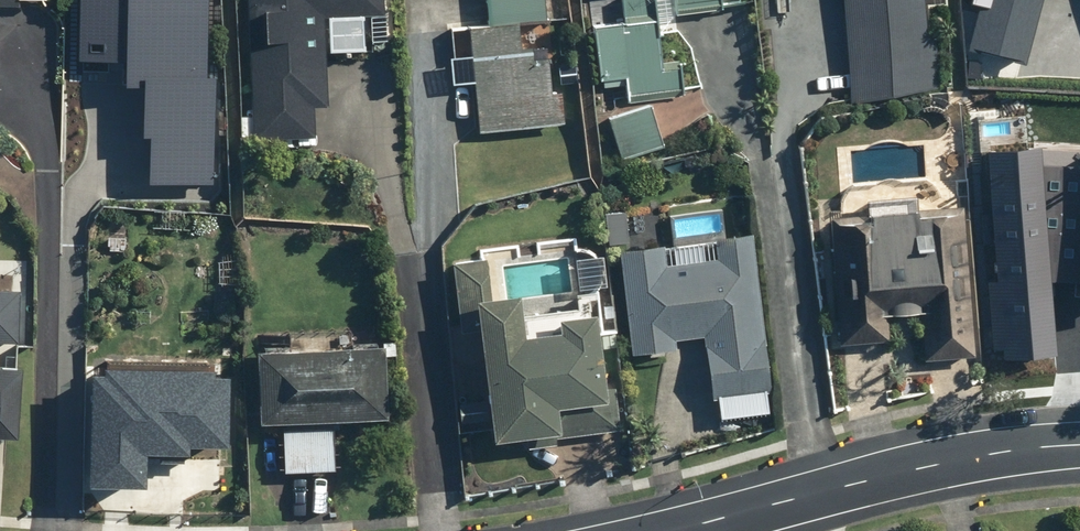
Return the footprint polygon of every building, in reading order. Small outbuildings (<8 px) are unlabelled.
[(79,51),(129,53),(128,79),(147,80),(143,177),(213,180),(217,71),(198,71),(201,0),(81,0),(79,51)] [(254,138),(316,135),(315,106),(329,106),(325,15),(384,12),(384,0),(248,0),(254,138)] [(489,23),(470,24),(481,128),(565,119),(562,91),(553,92),(549,54),(538,55),(534,19),(548,17),(546,0),(486,0),(489,23)] [(725,7),(724,0),(624,0),(626,19),(594,22),(600,76),(627,73),(630,100),(687,94),(684,63),(665,65),(659,14),(725,7)] [(851,102),(943,87),(940,36),(928,37),(926,0),(845,0),(851,102)] [(968,40),(979,42),(969,79),(1038,96),(1057,10),(1079,9),(1079,0),(979,0),(968,40)] [(652,102),(610,116),(624,158),(666,144),(652,102)] [(1072,278),(1070,302),(1079,303),(1079,162),(1041,159),(1039,140),(982,145),(1001,358),(1058,353),(1051,278),(1072,278)] [(926,356),(976,353),(965,203),(832,213),(842,342),(891,338),(889,312),(923,309),(926,356)] [(612,246),(631,244),(628,225),(644,223),(643,209),(608,213),(612,246)] [(664,241),(620,246),(633,350),(677,345),(676,338),(704,334),(712,397),(772,390),(753,230),(716,234),(718,254),(667,260),(664,241)] [(482,327),(494,437),(557,430),(557,435),(622,428),(617,384),(607,385),(598,308),(559,313),(561,326),(527,330),(522,288),(491,292),(487,254),(454,258),(462,330),(482,327)] [(19,340),(20,287),(0,286),(0,340),(19,340)] [(258,345),(261,419),(284,418),(286,470),(337,468),(335,416),(389,414),(387,340),(258,345)] [(106,356),(105,430),(226,431),(227,357),(106,356)] [(19,433),(23,363),(0,362),(0,432),(19,433)]
